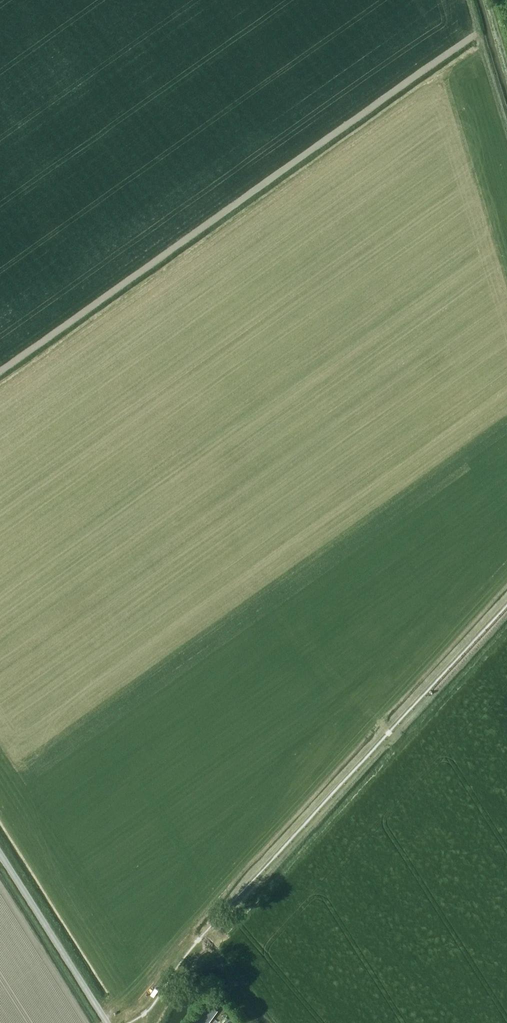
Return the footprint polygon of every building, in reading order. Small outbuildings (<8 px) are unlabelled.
[(194,1022),(209,1022),(218,1011),(208,1004),(194,1022)]
